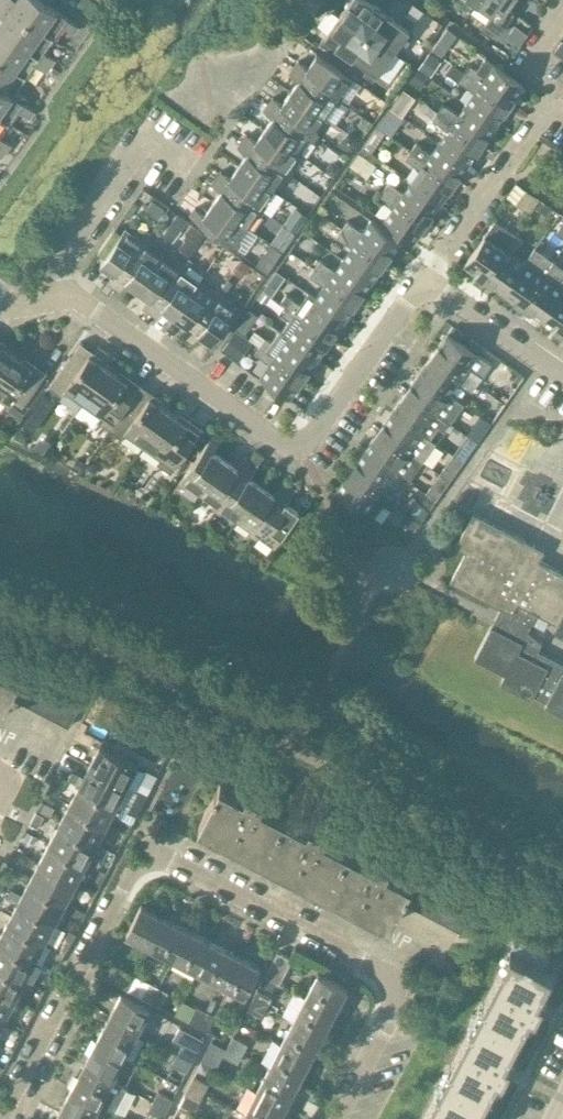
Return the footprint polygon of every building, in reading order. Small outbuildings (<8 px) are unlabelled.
[(51,64),(55,58),(44,50),(55,35),(3,0),(0,0),(0,13),(3,15),(0,20),(0,29),(51,64)] [(55,35),(63,24),(74,32),(78,25),(43,0),(3,0),(55,35)] [(340,12),(341,13),(367,31),(383,9),(370,0),(349,0),(340,12)] [(511,0),(478,0),(477,1),(507,22),(515,12),(507,6),(511,0)] [(413,3),(408,9),(418,16),(423,9),(413,3)] [(383,9),(367,31),(394,50),(415,20),(405,13),(400,21),(383,9)] [(335,42),(352,54),(352,53),(367,31),(341,13),(340,12),(319,42),(329,50),(335,42)] [(507,36),(519,44),(527,32),(515,24),(507,36)] [(436,41),(444,47),(455,31),(447,25),(446,28),(436,41)] [(26,76),(35,63),(46,70),(51,64),(0,29),(0,58),(26,76)] [(373,80),(394,50),(367,31),(352,53),(352,54),(368,66),(363,73),(373,80)] [(429,52),(418,67),(430,76),(441,60),(429,52)] [(341,99),(342,100),(345,95),(342,93),(352,78),(316,53),(307,66),(298,60),(294,66),(341,99)] [(465,71),(509,103),(524,83),(486,56),(476,69),(470,64),(465,71)] [(24,102),(27,97),(16,89),(26,76),(0,58),(0,87),(24,102)] [(325,115),(325,116),(335,102),(339,104),(342,100),(341,99),(294,66),(289,72),(299,78),(290,90),(325,115)] [(421,89),(430,76),(418,67),(417,67),(408,80),(421,89)] [(473,90),(465,101),(496,122),(509,103),(465,71),(459,80),(473,90)] [(11,121),(19,109),(29,117),(34,110),(24,102),(0,87),(0,114),(11,121)] [(316,136),(317,136),(320,132),(316,129),(325,116),(325,115),(290,90),(282,103),(272,96),(268,102),(316,136)] [(438,110),(482,142),(496,122),(465,101),(456,113),(443,103),(438,110)] [(299,152),(300,152),(310,138),(313,141),(317,136),(316,136),(268,102),(263,109),(273,115),(264,127),(299,152)] [(390,106),(379,121),(393,131),(404,115),(390,106)] [(446,128),(438,139),(468,161),(482,142),(438,110),(432,118),(446,128)] [(11,121),(0,114),(0,136),(11,121)] [(290,173),(294,169),(290,166),(300,152),(299,152),(264,127),(255,139),(246,133),(242,139),(290,173)] [(373,131),(363,145),(372,151),(381,137),(373,131)] [(351,149),(359,139),(348,132),(345,137),(346,146),(351,149)] [(6,150),(10,143),(0,136),(0,146),(6,150)] [(273,189),(274,189),(284,175),(287,178),(290,173),(242,139),(237,146),(247,152),(238,164),(273,189)] [(410,149),(454,181),(468,161),(438,139),(429,151),(415,142),(410,149)] [(419,167),(410,178),(441,200),(454,181),(410,149),(405,157),(419,167)] [(357,170),(366,176),(375,163),(366,157),(357,170)] [(332,159),(328,165),(329,171),(335,176),(341,166),(332,159)] [(264,209),(265,210),(268,205),(264,203),(274,189),(273,189),(238,164),(230,176),(221,170),(216,176),(264,209)] [(221,188),(212,201),(213,201),(247,225),(248,225),(258,212),(261,214),(265,210),(264,209),(216,176),(212,182),(221,188)] [(383,188),(427,219),(441,200),(410,178),(402,191),(388,181),(383,188)] [(540,198),(534,194),(517,181),(506,196),(529,212),(540,198)] [(392,207),(383,219),(413,240),(427,219),(383,188),(377,196),(392,207)] [(145,208),(159,217),(165,208),(152,198),(145,208)] [(535,207),(545,215),(551,206),(541,199),(535,207)] [(238,239),(248,225),(247,225),(213,201),(212,201),(204,213),(195,206),(190,213),(237,247),(241,241),(238,239)] [(173,240),(187,220),(178,213),(164,233),(173,240)] [(294,215),(287,226),(294,231),(295,232),(296,231),(303,221),(294,215)] [(341,228),(386,259),(400,239),(371,218),(362,231),(347,220),(341,228)] [(464,262),(484,277),(515,233),(495,218),(484,233),(464,262)] [(192,223),(185,233),(198,242),(205,232),(192,223)] [(285,225),(273,242),(281,248),(294,231),(287,226),(285,225)] [(104,256),(100,261),(113,271),(107,280),(114,285),(147,237),(148,236),(151,232),(146,229),(140,238),(125,227),(121,232),(114,228),(97,251),(104,256)] [(350,245),(341,257),(372,278),(386,259),(341,228),(336,235),(350,245)] [(515,233),(484,277),(503,290),(525,260),(513,252),(523,238),(515,233)] [(147,237),(114,285),(119,289),(126,279),(138,288),(163,254),(164,253),(149,243),(152,239),(148,236),(147,237)] [(274,261),(282,250),(270,242),(262,253),(274,261)] [(525,260),(503,290),(523,304),(554,260),(546,254),(534,246),(525,260)] [(163,254),(138,288),(150,297),(144,306),(150,311),(184,263),(179,259),(176,262),(164,253),(163,254)] [(314,267),(358,298),(372,278),(341,257),(333,269),(320,259),(314,267)] [(242,277),(251,264),(242,258),(233,271),(242,277)] [(523,304),(543,318),(562,289),(562,287),(552,279),(562,265),(554,260),(523,304)] [(184,263),(150,311),(156,315),(162,306),(175,314),(200,280),(200,279),(186,269),(189,266),(184,263)] [(322,284),(314,295),(345,317),(358,298),(314,267),(309,274),(322,284)] [(200,280),(175,314),(187,323),(180,332),(187,337),(221,288),(216,284),(213,288),(200,279),(200,280)] [(221,288),(187,337),(193,341),(199,332),(212,341),(237,305),(222,295),(225,291),(221,288)] [(543,318),(562,332),(562,330),(562,289),(543,318)] [(287,305),(331,336),(345,317),(314,295),(309,291),(300,303),(292,298),(286,293),(281,300),(287,305)] [(295,323),(287,334),(317,356),(331,336),(287,305),(281,313),(295,323)] [(453,325),(448,332),(459,339),(463,333),(453,325)] [(260,344),(304,375),(317,356),(287,334),(279,329),(271,341),(265,336),(260,344)] [(433,352),(477,383),(483,375),(468,365),(477,352),(459,339),(448,332),(447,331),(433,352)] [(14,354),(0,344),(0,373),(14,354)] [(289,396),(304,375),(260,344),(254,352),(269,362),(260,375),(289,396)] [(450,392),(458,381),(472,391),(477,383),(433,352),(419,371),(450,392)] [(70,355),(48,385),(62,394),(64,391),(82,404),(108,367),(89,353),(82,363),(70,355)] [(0,373),(0,399),(5,402),(2,406),(16,416),(37,385),(47,371),(34,362),(31,366),(14,354),(0,373)] [(108,367),(82,404),(99,416),(96,419),(110,428),(139,389),(139,388),(141,385),(129,375),(126,379),(108,367)] [(406,390),(450,421),(464,403),(450,392),(419,371),(406,390)] [(139,389),(110,428),(122,437),(125,434),(143,446),(168,410),(139,389)] [(392,410),(431,437),(438,426),(444,430),(450,421),(406,390),(392,410)] [(44,391),(22,422),(34,431),(56,400),(44,391)] [(168,410),(143,446),(159,458),(157,462),(170,471),(202,427),(189,418),(186,422),(168,410)] [(378,429),(422,460),(436,441),(431,437),(392,410),(378,429)] [(467,433),(478,440),(483,434),(472,426),(467,433)] [(364,449),(395,470),(409,479),(417,468),(422,460),(378,429),(364,449)] [(212,435),(178,483),(183,487),(186,483),(200,493),(225,458),(213,450),(219,440),(212,435)] [(44,441),(39,448),(45,453),(50,446),(44,441)] [(453,453),(463,460),(469,452),(459,445),(453,453)] [(351,468),(395,499),(401,504),(407,496),(386,482),(395,470),(364,449),(351,468)] [(225,458),(200,493),(214,503),(211,507),(216,510),(250,462),(243,457),(236,467),(225,458)] [(250,462),(216,510),(220,513),(222,509),(237,519),(262,483),(250,475),(256,466),(250,462)] [(439,472),(446,478),(452,471),(444,465),(439,472)] [(336,489),(366,509),(375,515),(383,503),(389,507),(395,499),(351,468),(336,489)] [(426,491),(436,498),(442,489),(432,482),(426,491)] [(262,483),(237,519),(251,529),(248,533),(252,536),(287,488),(280,483),(274,492),(262,483)] [(287,488),(252,536),(257,539),(259,535),(274,546),(299,510),(286,501),(292,492),(287,488)] [(411,510),(423,518),(429,511),(416,502),(411,510)] [(405,523),(413,529),(421,518),(413,512),(405,523)] [(451,579),(492,600),(501,605),(513,611),(503,630),(491,624),(491,625),(475,656),(505,672),(500,681),(531,697),(533,693),(547,700),(545,704),(562,713),(562,662),(537,649),(541,642),(527,629),(537,611),(557,622),(562,609),(562,572),(537,559),(528,554),(534,543),(473,512),(471,515),(456,545),(466,550),(451,579)] [(19,676),(0,666),(0,714),(10,695),(19,676)] [(22,671),(19,676),(10,695),(22,702),(35,678),(22,671)] [(22,702),(68,726),(81,702),(35,678),(22,702)] [(98,692),(85,716),(102,725),(106,718),(115,701),(98,692)] [(115,701),(106,718),(123,727),(132,710),(118,702),(115,701)] [(99,743),(89,764),(127,784),(138,763),(99,743)] [(72,769),(68,778),(79,783),(117,803),(118,803),(127,784),(89,764),(83,775),(72,769)] [(264,858),(285,815),(261,803),(263,798),(255,794),(247,790),(245,795),(220,782),(198,823),(227,838),(236,843),(264,858)] [(52,783),(48,791),(57,796),(61,788),(52,783)] [(79,783),(69,803),(107,823),(117,803),(79,783)] [(37,809),(50,816),(55,807),(41,799),(37,809)] [(69,803),(58,822),(97,842),(107,823),(69,803)] [(38,826),(44,814),(36,810),(29,822),(38,826)] [(327,891),(349,849),(324,836),(327,831),(318,827),(310,822),(307,827),(285,815),(264,858),(286,869),(327,891)] [(58,822),(48,842),(86,862),(97,842),(58,822)] [(24,838),(34,843),(37,836),(27,831),(24,838)] [(48,842),(38,861),(76,881),(86,862),(48,842)] [(371,860),(349,849),(327,891),(362,909),(390,924),(402,901),(411,881),(388,869),(390,864),(382,860),(373,855),(371,860)] [(38,861),(28,881),(66,901),(76,881),(38,861)] [(411,881),(402,901),(461,931),(473,908),(416,878),(414,877),(411,881)] [(28,881),(18,900),(56,920),(66,901),(28,881)] [(18,900),(7,920),(46,940),(56,920),(18,900)] [(141,904),(125,933),(149,946),(164,916),(141,904)] [(164,916),(149,946),(172,958),(188,929),(164,916)] [(0,934),(0,941),(35,959),(46,940),(7,920),(0,934)] [(188,929),(172,958),(196,970),(212,941),(188,929)] [(517,945),(514,951),(544,967),(551,954),(521,939),(517,945)] [(25,979),(35,959),(0,941),(0,966),(25,979)] [(212,941),(196,970),(220,983),(235,953),(212,941)] [(495,979),(477,1013),(519,1035),(531,1012),(536,1015),(540,1006),(542,1001),(544,998),(539,996),(552,971),(544,967),(514,951),(510,950),(495,979)] [(277,951),(265,975),(279,982),(292,958),(277,951)] [(235,953),(220,983),(244,995),(259,966),(235,953)] [(15,999),(25,979),(0,966),(0,991),(15,999)] [(317,972),(305,995),(334,1010),(346,987),(317,972)] [(134,974),(127,989),(150,1001),(158,985),(149,980),(147,983),(134,975),(135,974),(134,974)] [(158,985),(150,1001),(160,1006),(168,990),(158,985)] [(258,988),(253,997),(267,1004),(272,995),(258,988)] [(5,1018),(15,999),(0,991),(0,1016),(5,1018)] [(121,993),(109,1016),(138,1031),(150,1008),(121,993)] [(305,995),(293,1018),(322,1034),(334,1010),(305,995)] [(253,997),(247,1007),(262,1014),(267,1004),(253,997)] [(196,1005),(188,1020),(198,1025),(206,1010),(196,1005)] [(206,1010),(198,1025),(207,1030),(215,1014),(206,1010)] [(460,1045),(444,1077),(485,1099),(486,1098),(497,1075),(503,1078),(504,1075),(507,1070),(509,1065),(511,1062),(506,1059),(519,1035),(477,1013),(460,1045)] [(109,1016),(96,1040),(125,1056),(138,1031),(109,1016)] [(293,1018),(281,1042),(310,1057),(322,1034),(293,1018)] [(182,1044),(178,1052),(187,1057),(192,1060),(203,1038),(179,1025),(172,1038),(182,1044)] [(232,1035),(228,1043),(243,1052),(247,1043),(232,1035)] [(96,1040),(84,1063),(88,1065),(107,1075),(113,1079),(125,1056),(96,1040)] [(281,1042),(268,1065),(297,1081),(310,1057),(281,1042)] [(237,1061),(243,1052),(228,1043),(222,1054),(237,1061)] [(187,1057),(178,1053),(173,1062),(187,1070),(192,1060),(187,1057)] [(88,1065),(84,1063),(71,1086),(72,1086),(114,1109),(127,1086),(107,1075),(88,1065)] [(268,1065),(256,1090),(285,1105),(297,1081),(268,1065)] [(194,1075),(189,1084),(204,1092),(209,1082),(194,1075)] [(485,1099),(444,1077),(428,1108),(422,1118),(475,1118),(485,1099)] [(189,1084),(184,1093),(199,1101),(204,1092),(189,1084)] [(60,1110),(77,1118),(92,1118),(101,1102),(72,1086),(60,1110)] [(158,1090),(153,1099),(167,1107),(172,1098),(158,1090)] [(244,1112),(256,1118),(277,1118),(285,1105),(256,1090),(244,1112)] [(148,1109),(162,1116),(167,1107),(153,1099),(148,1109)] [(55,1118),(77,1118),(60,1110),(55,1118)]
